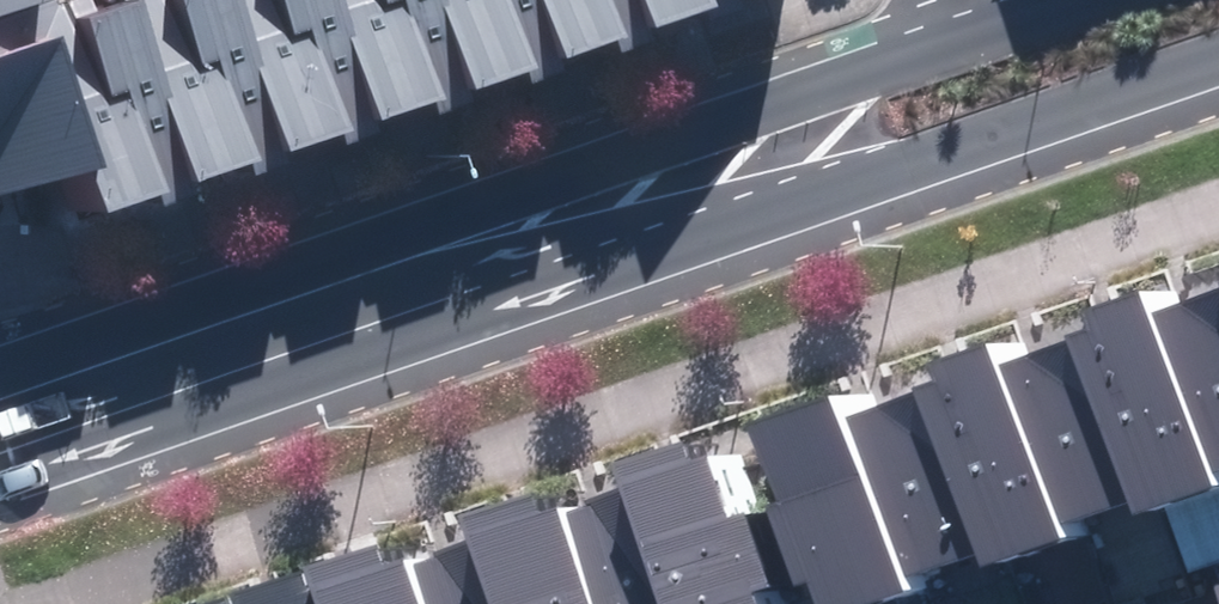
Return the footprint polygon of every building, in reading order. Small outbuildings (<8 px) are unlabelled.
[(104,224),(737,0),(84,0),(52,11),(48,0),(0,0),(0,201),(84,171),(104,224)] [(1218,517),(1218,266),(194,603),(973,603),(1218,517)]
